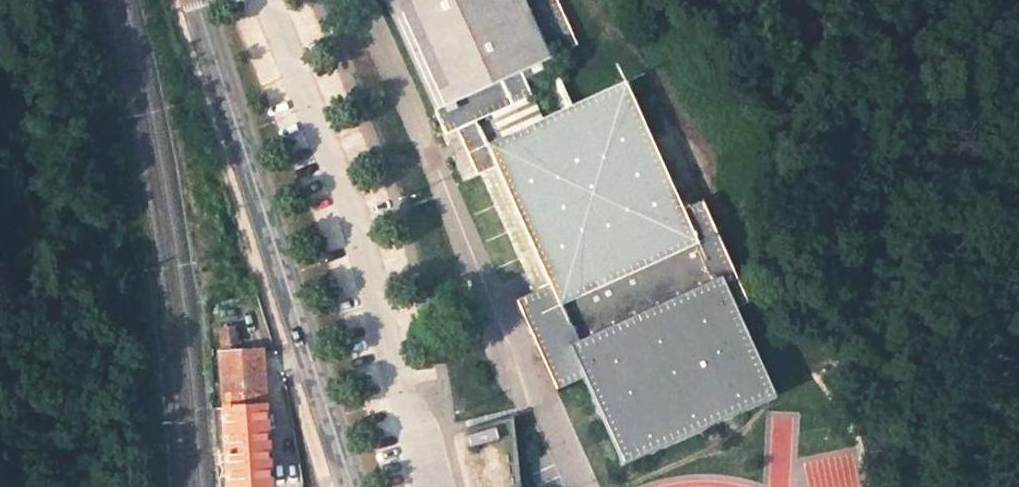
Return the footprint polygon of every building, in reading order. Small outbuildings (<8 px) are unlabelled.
[(444,137),(477,122),(490,116),(536,96),(528,78),(525,71),(542,63),(552,59),(579,47),(558,0),(382,0),(444,137)] [(552,59),(542,63),(545,70),(562,109),(572,104),(552,59)] [(525,71),(528,78),(545,70),(542,63),(525,71)] [(486,142),(452,157),(463,183),(481,175),(535,296),(544,318),(700,249),(683,211),(626,81),(572,104),(562,109),(545,116),(499,137),(486,142)] [(536,96),(490,116),(499,137),(545,116),(536,96)] [(486,142),(477,122),(444,137),(447,146),(452,157),(486,142)] [(544,318),(535,296),(520,303),(559,393),(565,390),(587,380),(573,348),(741,274),(746,272),(713,198),(683,211),(700,249),(544,318)] [(587,380),(625,464),(658,450),(693,434),(744,411),(792,390),(741,274),(573,348),(587,380)] [(236,342),(234,329),(221,330),(223,344),(236,342)] [(264,406),(261,352),(221,355),(225,409),(264,406)] [(264,406),(225,409),(231,486),(235,486),(269,484),(264,406)] [(515,425),(476,433),(486,482),(525,474),(515,425)]
